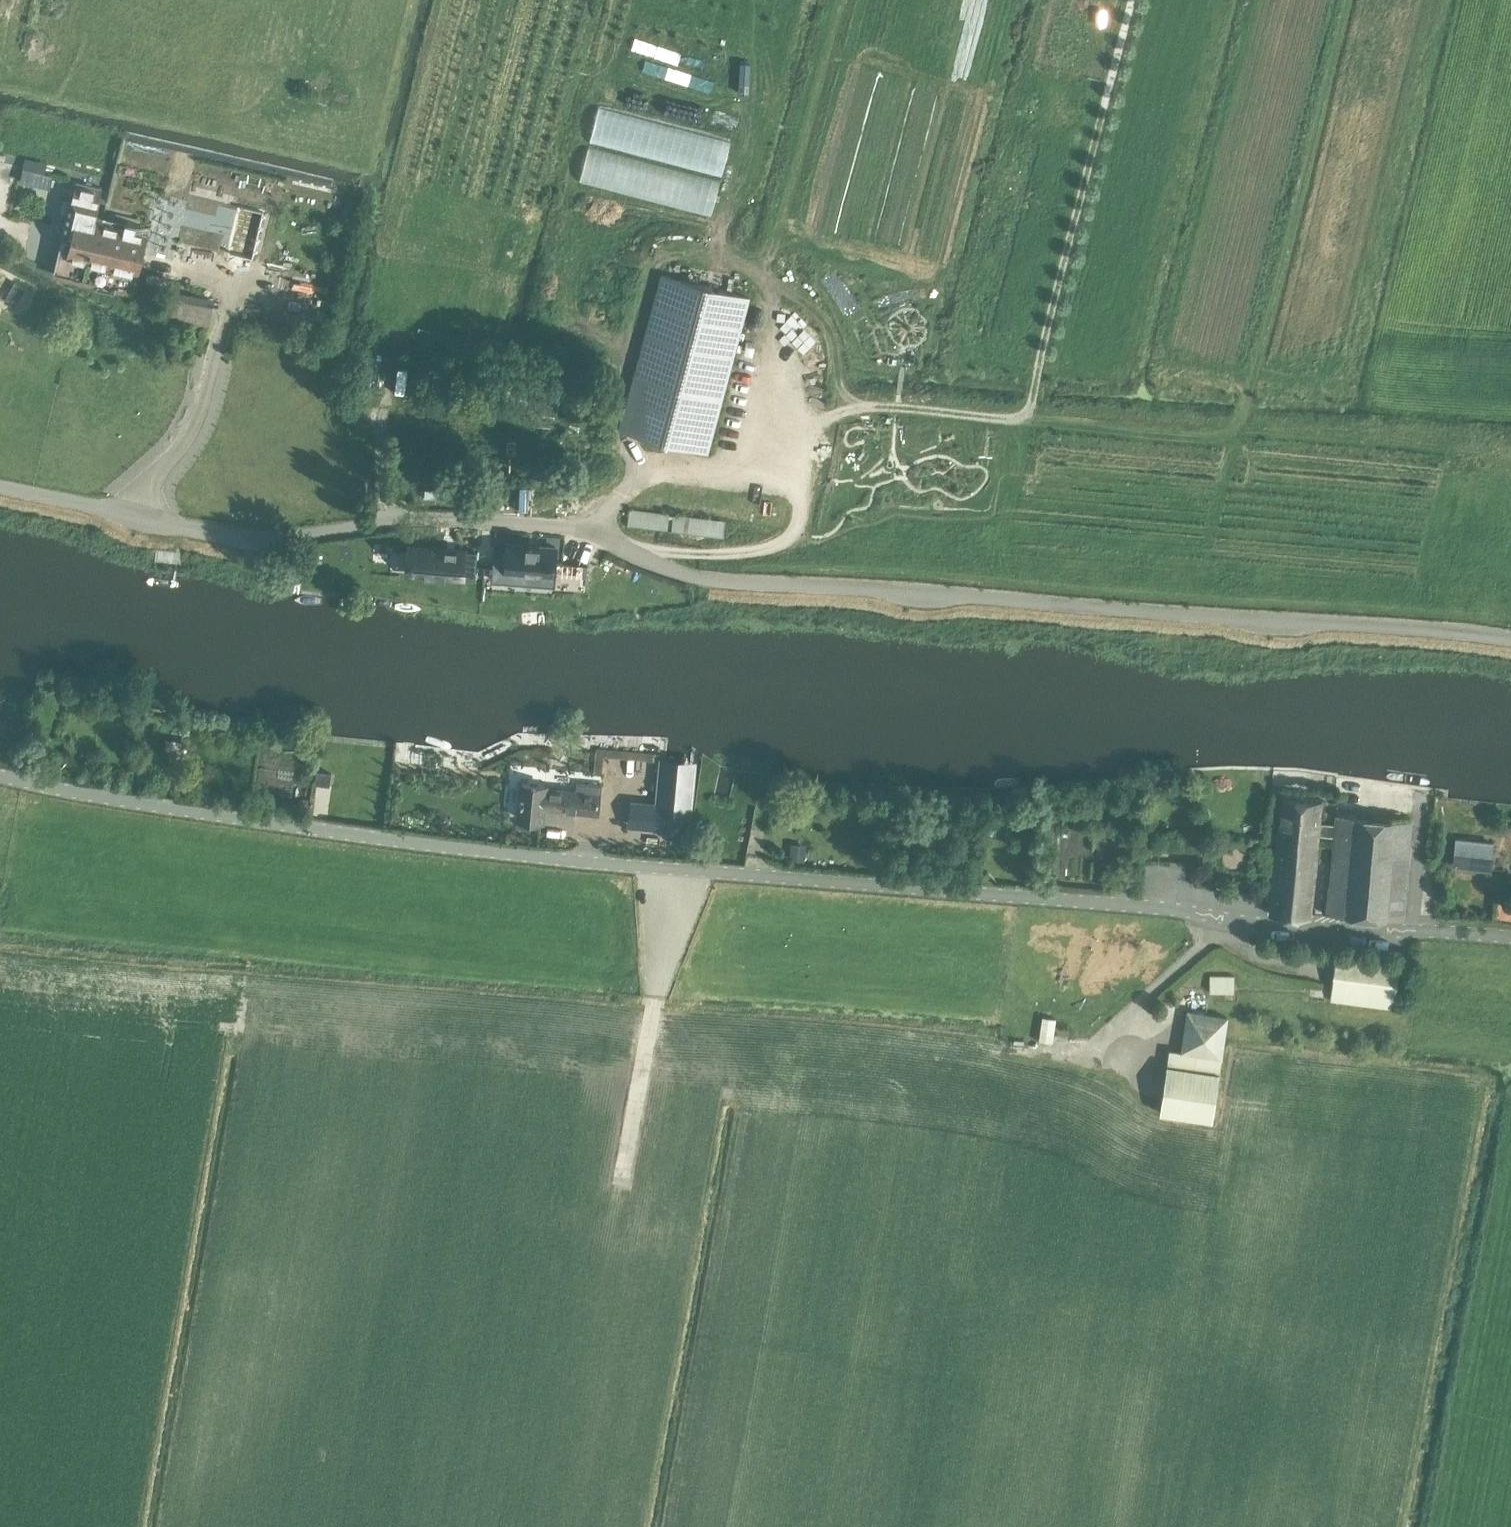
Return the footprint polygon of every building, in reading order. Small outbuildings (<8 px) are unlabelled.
[(581,179),(713,212),(722,176),(590,143),(581,179)] [(26,163),(22,177),(51,186),(55,172),(26,163)] [(75,194),(57,269),(85,276),(98,218),(94,217),(97,204),(96,203),(99,188),(78,183),(76,194),(75,194)] [(98,218),(85,276),(137,288),(151,227),(99,215),(98,218)] [(621,428),(709,451),(751,296),(663,272),(621,428)] [(14,277),(9,296),(20,300),(26,281),(14,277)] [(855,312),(871,307),(873,314),(887,309),(877,281),(848,291),(855,312)] [(330,292),(291,284),(285,323),(324,329),(330,292)] [(163,316),(210,326),(215,304),(168,293),(163,316)] [(630,524),(725,534),(727,519),(632,508),(630,524)] [(494,548),(492,580),(494,581),(499,581),(508,582),(512,582),(526,583),(526,574),(538,575),(550,576),(554,576),(556,548),(540,547),(530,546),(511,545),(511,549),(502,548),(496,548),(494,548)] [(410,546),(408,574),(464,578),(476,579),(478,551),(467,550),(410,546)] [(182,745),(164,743),(161,765),(180,767),(182,745)] [(505,781),(501,812),(516,813),(515,819),(548,823),(550,805),(564,807),(563,817),(580,818),(581,808),(599,810),(602,784),(603,769),(554,764),(521,760),(519,783),(505,781)] [(334,786),(337,772),(317,769),(315,783),(334,786)] [(635,800),(633,820),(646,822),(690,825),(693,784),(662,781),(661,802),(648,801),(635,800)] [(1328,911),(1404,918),(1414,820),(1337,813),(1336,822),(1321,821),(1323,799),(1283,795),(1272,912),(1312,916),(1319,833),(1335,834),(1328,911)] [(1492,869),(1495,841),(1455,836),(1452,864),(1492,869)] [(793,839),(793,855),(808,856),(808,840),(793,839)] [(1510,918),(1510,898),(1500,897),(1497,916),(1510,918)] [(1338,956),(1332,999),(1364,1003),(1395,1007),(1397,998),(1401,964),(1338,956)] [(1211,989),(1236,990),(1236,974),(1211,973),(1211,989)] [(1182,1049),(1223,1055),(1229,1015),(1188,1009),(1182,1049)] [(1042,1040),(1054,1041),(1058,1018),(1045,1016),(1042,1040)] [(1168,1063),(1161,1111),(1213,1119),(1220,1071),(1223,1055),(1182,1049),(1170,1048),(1168,1063)]
